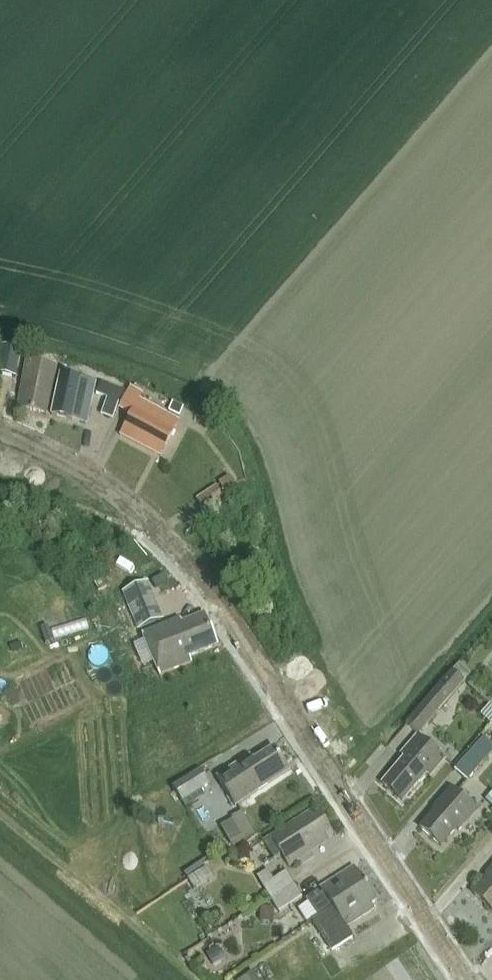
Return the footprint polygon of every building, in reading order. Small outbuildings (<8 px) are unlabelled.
[(2,347),(0,355),(0,375),(15,378),(20,350),(2,347)] [(47,414),(57,369),(27,363),(18,409),(47,414)] [(88,418),(96,385),(61,376),(52,416),(73,421),(74,415),(88,418)] [(122,407),(128,395),(102,386),(98,398),(122,407)] [(152,413),(137,406),(142,396),(131,390),(128,395),(122,407),(121,408),(132,414),(121,436),(155,454),(159,446),(165,449),(178,422),(184,411),(174,406),(168,416),(155,409),(152,413)] [(231,487),(226,478),(218,483),(223,491),(231,487)] [(203,511),(223,498),(216,486),(196,499),(203,511)] [(136,623),(160,612),(146,577),(121,587),(136,623)] [(104,579),(95,583),(99,592),(108,588),(104,579)] [(190,657),(216,645),(205,617),(183,626),(180,619),(143,635),(161,674),(192,662),(190,657)] [(453,672),(407,725),(419,735),(465,682),(453,672)] [(430,777),(446,759),(419,735),(401,756),(405,759),(383,784),(403,801),(426,774),(430,777)] [(491,754),(491,745),(484,738),(455,771),(467,782),(491,754)] [(217,778),(235,805),(283,773),(280,769),(286,765),(274,747),(254,760),(251,755),(217,778)] [(175,806),(210,783),(201,769),(173,787),(176,791),(169,796),(175,806)] [(459,831),(478,810),(452,788),(433,809),(435,811),(420,828),(442,847),(457,830),(459,831)] [(282,855),(288,865),(328,839),(324,834),(330,831),(319,814),(313,817),(310,812),(271,837),(272,840),(282,855)] [(272,840),(265,844),(275,859),(282,855),(272,840)] [(207,867),(188,880),(194,889),(214,876),(207,867)] [(352,874),(349,869),(320,888),(323,893),(321,895),(319,893),(309,900),(319,916),(333,908),(367,886),(357,871),(352,874)] [(486,876),(488,877),(474,894),(491,910),(491,869),(486,876)] [(272,900),(294,885),(286,872),(273,880),(267,870),(257,877),(272,900)] [(294,885),(272,900),(280,912),(302,898),(294,885)] [(332,951),(352,938),(346,928),(374,909),(371,904),(376,901),(367,886),(333,908),(312,921),(332,951)] [(218,948),(207,954),(214,966),(225,959),(218,948)]
